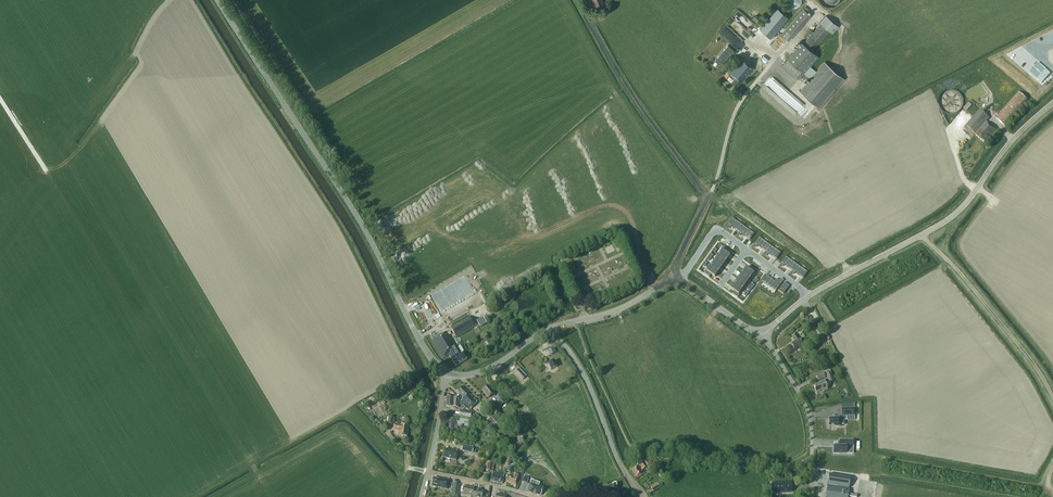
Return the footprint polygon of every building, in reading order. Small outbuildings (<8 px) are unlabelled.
[(781,34),(788,40),(811,15),(807,12),(810,9),(806,6),(781,34)] [(789,17),(777,8),(760,29),(771,38),(789,17)] [(761,17),(756,14),(753,19),(757,22),(761,17)] [(832,34),(839,26),(826,15),(820,23),(821,24),(804,43),(802,41),(787,58),(782,64),(799,79),(804,73),(810,66),(819,56),(812,51),(829,31),(832,34)] [(804,35),(808,38),(814,31),(811,27),(804,35)] [(723,51),(715,60),(718,63),(721,65),(729,56),(732,53),(726,48),(723,51)] [(731,67),(744,78),(745,79),(754,68),(740,57),(731,67)] [(799,91),(819,108),(845,79),(825,62),(816,71),(810,66),(804,73),(810,78),(799,91)] [(1042,83),(1051,73),(1038,63),(1030,73),(1042,83)] [(744,78),(735,70),(730,76),(734,80),(731,82),(737,87),(744,78)] [(962,103),(961,90),(945,91),(946,101),(947,101),(948,107),(957,106),(957,104),(962,103)] [(1028,101),(1018,92),(995,118),(1005,127),(1028,101)] [(964,108),(967,111),(972,105),(969,102),(964,108)] [(799,111),(804,116),(809,110),(803,105),(799,111)] [(990,118),(980,109),(966,125),(977,135),(976,136),(984,143),(988,138),(989,139),(991,137),(992,137),(997,131),(986,122),(990,118)] [(743,227),(732,219),(728,224),(739,232),(743,227)] [(754,234),(743,227),(739,232),(750,240),(754,234)] [(770,246),(759,238),(755,244),(766,251),(770,246)] [(780,254),(770,246),(766,251),(776,259),(780,254)] [(730,256),(727,253),(729,251),(723,247),(721,250),(722,250),(718,255),(726,261),(730,256)] [(726,261),(718,255),(714,261),(722,267),(726,261)] [(796,265),(786,257),(782,263),(792,271),(796,265)] [(722,267),(714,261),(710,266),(719,272),(722,267)] [(807,273),(796,265),(792,271),(803,278),(807,273)] [(715,277),(719,272),(710,266),(707,271),(706,271),(704,274),(709,278),(709,277),(711,275),(715,277)] [(757,271),(751,267),(750,270),(746,267),(742,273),(750,279),(754,274),(755,274),(757,271)] [(750,279),(742,273),(738,278),(746,284),(750,279)] [(466,276),(434,295),(445,315),(478,296),(466,276)] [(779,281),(776,279),(774,282),(766,276),(762,282),(776,291),(782,283),(779,281)] [(746,284),(738,278),(734,284),(742,289),(746,284)] [(787,290),(789,287),(784,283),(778,291),(784,295),(787,290)] [(739,295),(742,289),(734,284),(730,289),(734,292),(732,294),(738,298),(740,295),(739,295)] [(474,324),(469,316),(450,328),(456,338),(475,326),(474,324)] [(483,317),(477,321),(480,327),(487,323),(483,317)] [(443,359),(449,355),(456,366),(467,360),(463,353),(462,354),(458,347),(457,348),(447,331),(432,340),(443,359)] [(803,345),(796,334),(793,336),(796,341),(791,344),(795,350),(803,345)] [(552,362),(546,365),(549,371),(555,368),(552,362)] [(515,372),(523,380),(526,377),(519,368),(515,372)] [(834,381),(832,372),(826,374),(829,382),(834,381)] [(828,390),(824,380),(820,382),(821,383),(814,386),(816,392),(823,390),(824,392),(828,390)] [(457,391),(464,398),(461,401),(471,409),(478,402),(469,393),(469,392),(462,386),(457,391)] [(483,390),(489,398),(494,394),(488,386),(483,390)] [(506,402),(500,394),(496,398),(501,405),(506,402)] [(448,396),(447,406),(453,407),(459,407),(459,405),(459,400),(457,398),(454,397),(448,396)] [(835,418),(829,418),(830,426),(835,426),(835,427),(840,426),(840,424),(845,424),(845,420),(847,420),(847,417),(855,417),(855,414),(855,410),(855,409),(842,409),(842,417),(840,417),(835,417),(835,418)] [(450,418),(447,430),(456,432),(458,425),(469,427),(470,419),(461,417),(460,422),(458,421),(458,420),(456,420),(456,419),(450,418)] [(401,424),(401,425),(394,424),(394,430),(400,431),(400,436),(407,437),(408,425),(401,424)] [(853,449),(853,440),(840,440),(840,445),(834,445),(834,451),(834,453),(840,453),(853,453),(853,449)] [(463,445),(462,450),(473,453),(474,447),(463,445)] [(444,457),(456,460),(458,452),(446,449),(444,457)] [(639,465),(631,470),(637,479),(645,473),(642,470),(647,467),(649,466),(646,461),(644,458),(643,457),(643,458),(637,462),(639,465)] [(650,459),(646,461),(649,466),(647,467),(649,469),(654,466),(650,459)] [(495,463),(488,462),(486,471),(493,472),(495,463)] [(502,484),(504,474),(493,472),(491,482),(502,484)] [(516,486),(520,476),(515,475),(515,476),(510,474),(507,482),(516,486)] [(829,474),(827,486),(825,496),(848,496),(849,490),(837,488),(837,486),(849,488),(851,477),(829,474)] [(434,478),(432,486),(437,487),(447,489),(449,480),(440,478),(439,479),(434,478)] [(532,481),(528,492),(541,496),(544,488),(534,485),(535,482),(532,481)] [(774,481),(774,491),(793,491),(793,481),(774,481)] [(603,495),(610,492),(611,495),(620,491),(616,483),(607,487),(608,487),(601,490),(603,495)] [(474,489),(474,488),(465,486),(463,494),(471,495),(471,496),(473,496),(474,489)]
